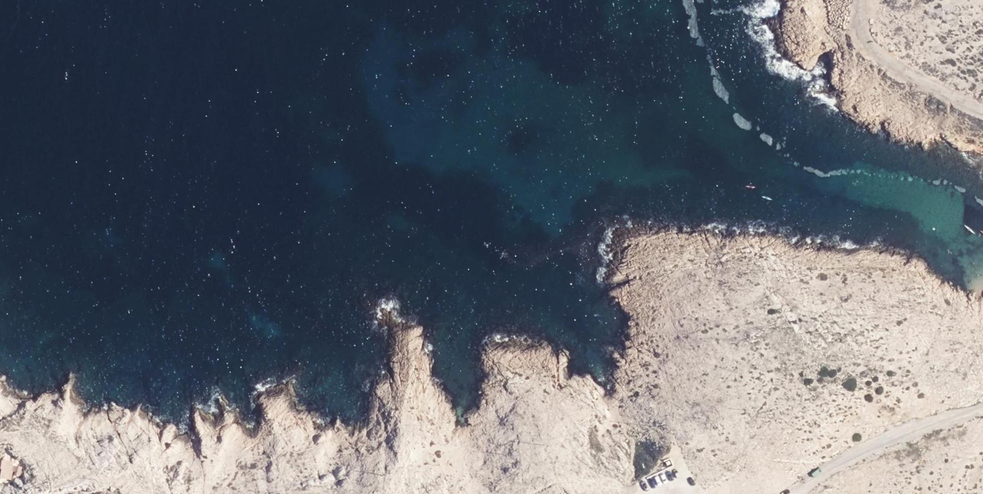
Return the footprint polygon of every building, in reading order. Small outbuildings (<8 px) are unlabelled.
[(3,460),(2,467),(12,468),(13,461),(3,460)]
